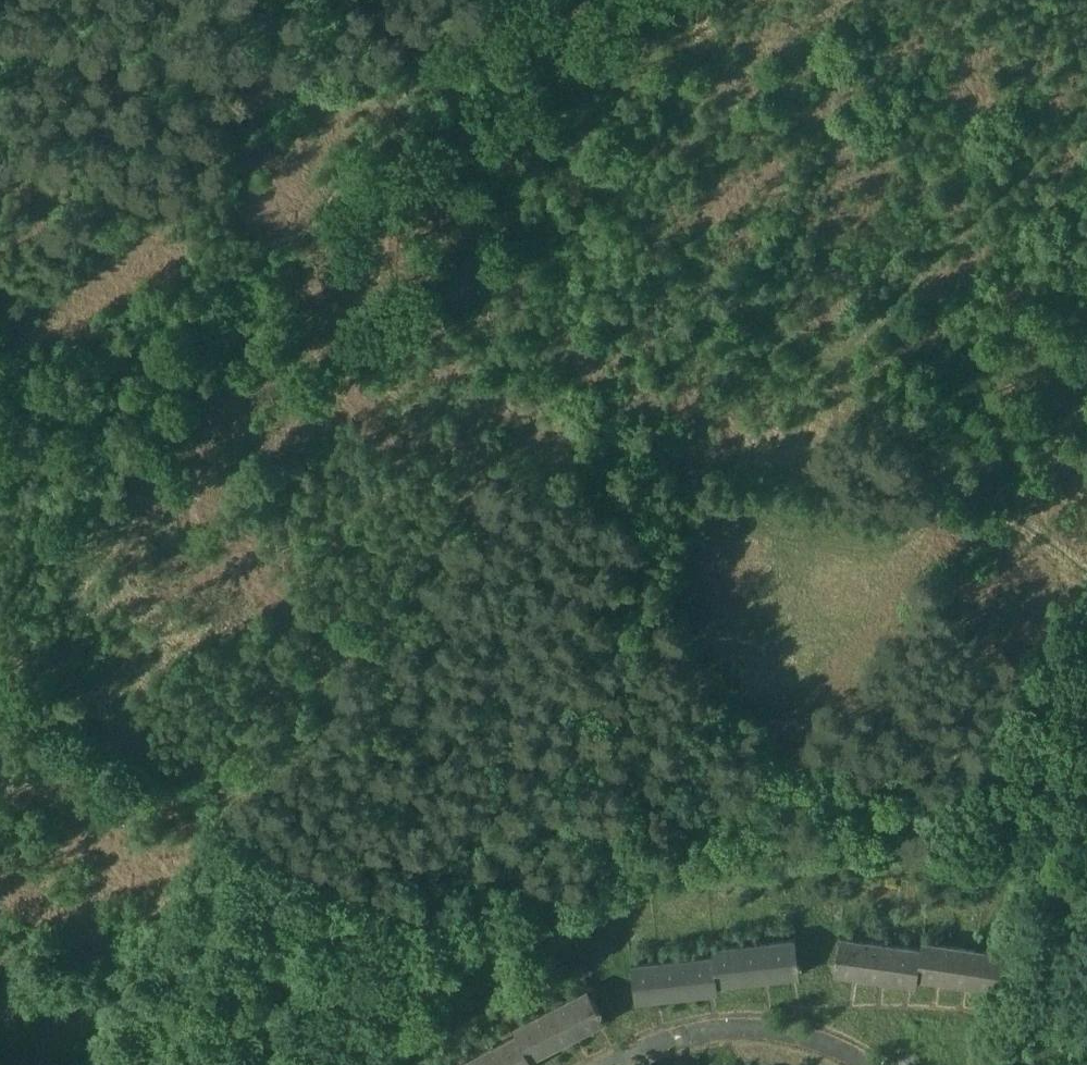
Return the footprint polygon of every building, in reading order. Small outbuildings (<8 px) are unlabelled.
[(839,936),(834,973),(915,985),(916,978),(998,990),(1004,953),(921,941),(920,948),(839,936)] [(717,992),(716,985),(799,976),(795,939),(712,948),(713,956),(631,965),(635,1001),(717,992)] [(530,1059),(604,1022),(587,989),(513,1026),(517,1033),(455,1064),(533,1064),(530,1059)]
